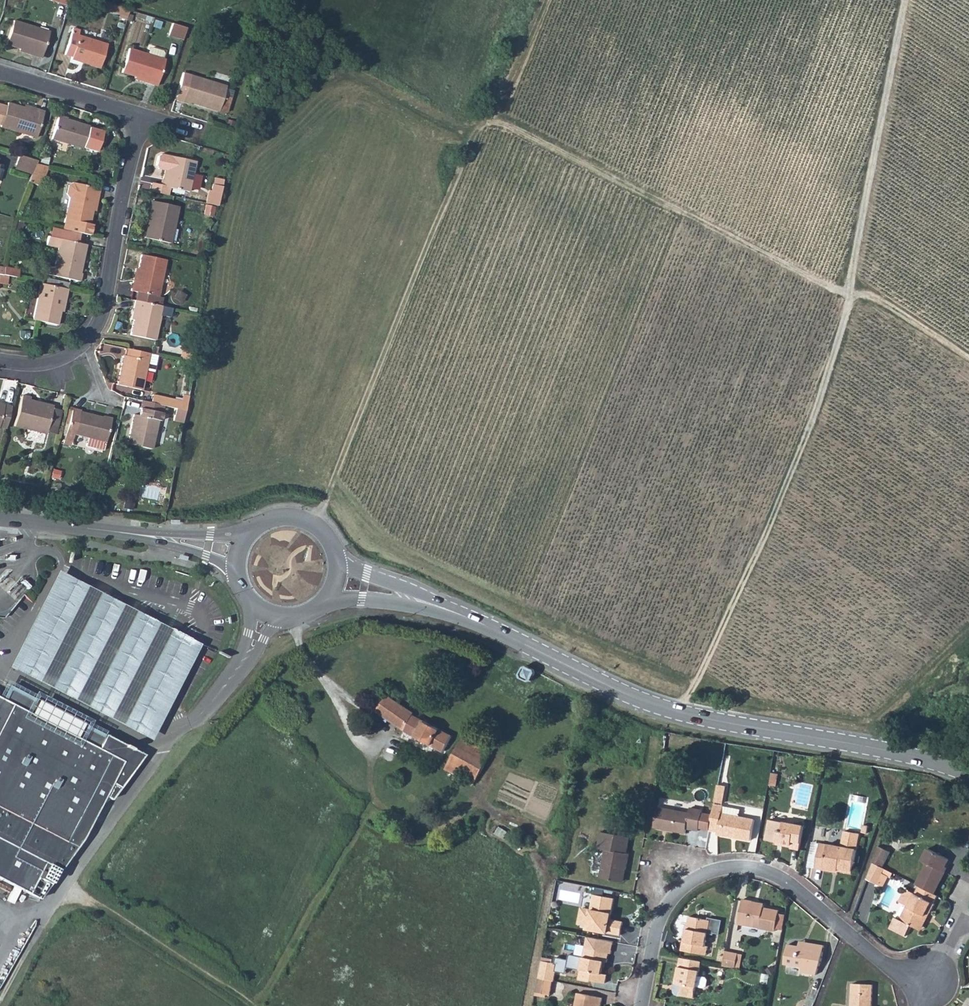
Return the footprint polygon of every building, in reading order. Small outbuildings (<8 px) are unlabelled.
[(108,11),(110,4),(95,0),(93,0),(91,6),(108,11)] [(110,4),(108,11),(126,17),(128,10),(110,4)] [(5,44),(19,48),(31,52),(30,54),(40,57),(48,31),(13,20),(5,44)] [(172,24),(168,35),(182,40),(186,28),(172,24)] [(71,32),(64,54),(71,56),(70,59),(99,68),(106,44),(71,32)] [(121,73),(134,76),(147,80),(146,82),(157,85),(165,59),(162,59),(163,54),(162,50),(154,47),(150,49),(148,54),(128,48),(121,73)] [(189,102),(205,107),(206,104),(218,108),(218,106),(223,91),(225,85),(183,72),(175,99),(189,104),(189,102)] [(223,91),(218,106),(225,109),(230,93),(223,91)] [(22,107),(7,102),(5,106),(0,105),(0,126),(35,137),(43,111),(36,108),(35,111),(22,107)] [(58,114),(51,138),(82,148),(89,126),(66,119),(66,117),(58,114)] [(166,178),(163,178),(161,185),(168,187),(188,191),(188,190),(193,191),(197,189),(199,179),(197,176),(191,175),(195,161),(161,153),(158,155),(156,165),(158,168),(165,169),(168,170),(166,178)] [(18,155),(15,164),(33,169),(35,163),(36,160),(18,155)] [(31,174),(28,182),(36,186),(40,178),(44,165),(35,163),(33,169),(31,174)] [(15,164),(14,168),(31,174),(33,169),(15,164)] [(62,228),(79,232),(89,234),(91,223),(89,222),(91,210),(94,198),(97,198),(99,188),(72,182),(72,183),(68,185),(66,194),(69,198),(62,228)] [(152,183),(150,190),(167,194),(168,187),(161,185),(152,183)] [(211,190),(208,203),(216,205),(221,185),(212,184),(211,190)] [(150,209),(147,225),(150,225),(147,238),(170,243),(178,206),(151,200),(149,208),(150,209)] [(62,228),(50,226),(48,236),(76,242),(79,232),(62,228)] [(79,256),(82,243),(76,242),(48,236),(46,245),(57,248),(53,267),(41,264),(39,273),(78,281),(80,273),(79,273),(82,257),(79,256)] [(136,281),(133,280),(130,291),(136,292),(158,297),(165,260),(141,255),(138,268),(136,281)] [(4,266),(2,275),(17,278),(19,270),(4,266)] [(67,289),(40,283),(32,320),(57,325),(60,311),(62,299),(65,299),(67,289)] [(158,297),(136,292),(134,300),(135,300),(158,305),(160,297),(158,297)] [(135,300),(133,308),(136,309),(133,320),(130,336),(155,341),(162,306),(158,305),(135,300)] [(156,355),(126,349),(124,356),(122,356),(115,385),(140,390),(144,370),(152,372),(156,355)] [(153,394),(151,403),(163,406),(174,408),(184,410),(185,402),(153,394)] [(51,408),(38,405),(38,401),(29,399),(29,397),(21,395),(13,426),(45,434),(46,430),(51,408)] [(142,401),(140,408),(147,410),(149,402),(142,401)] [(147,410),(140,408),(138,416),(134,415),(127,444),(151,449),(157,420),(160,421),(163,406),(151,403),(149,402),(147,410)] [(5,428),(10,406),(0,404),(0,427),(5,428)] [(51,408),(46,430),(55,432),(61,409),(52,406),(51,408)] [(71,409),(67,424),(62,443),(70,445),(74,434),(88,437),(85,446),(102,450),(111,418),(102,415),(101,416),(79,411),(79,409),(71,407),(71,409)] [(174,408),(172,420),(181,423),(184,410),(174,408)] [(59,570),(10,664),(148,735),(197,641),(59,570)] [(523,666),(521,666),(516,675),(517,679),(526,682),(528,681),(533,672),(532,669),(523,666)] [(38,899),(82,840),(104,796),(110,799),(143,755),(105,734),(104,736),(96,748),(74,736),(80,724),(38,702),(19,692),(8,687),(1,699),(0,698),(0,879),(38,899)] [(387,695),(376,711),(403,731),(442,752),(451,737),(412,715),(413,713),(389,697),(387,695)] [(96,748),(104,736),(80,724),(74,736),(96,748)] [(461,739),(444,769),(473,785),(490,755),(461,739)] [(714,803),(722,804),(725,786),(717,784),(714,803)] [(712,815),(709,830),(717,832),(717,835),(732,837),(732,834),(736,834),(735,838),(750,840),(754,819),(737,816),(739,809),(714,804),(712,815)] [(699,831),(699,828),(702,813),(702,810),(690,808),(689,813),(658,807),(654,828),(686,834),(687,829),(699,831)] [(702,813),(699,828),(709,830),(712,815),(702,813)] [(766,840),(776,842),(781,842),(781,844),(790,846),(790,848),(799,850),(804,825),(795,823),(795,824),(770,820),(766,840)] [(600,832),(597,848),(604,850),(600,878),(621,882),(623,870),(626,870),(628,854),(626,854),(629,838),(600,832)] [(815,869),(823,870),(823,868),(837,871),(851,874),(856,850),(855,850),(858,835),(844,832),(841,848),(828,845),(827,846),(819,845),(815,869)] [(877,846),(872,862),(882,867),(890,852),(877,846)] [(926,863),(915,885),(918,886),(933,894),(944,872),(942,871),(948,859),(928,848),(922,861),(926,863)] [(882,867),(872,862),(865,879),(875,884),(883,868),(882,867)] [(933,894),(918,886),(907,907),(905,906),(899,919),(896,918),(891,928),(905,935),(911,924),(918,928),(926,912),(929,913),(934,902),(937,896),(933,894)] [(591,911),(589,926),(592,931),(621,936),(623,923),(610,920),(610,919),(608,919),(608,915),(611,915),(614,900),(594,896),(591,911)] [(743,899),(738,925),(775,932),(779,912),(763,908),(763,906),(752,904),(752,901),(743,899)] [(580,925),(589,926),(591,911),(583,910),(580,925)] [(926,912),(918,928),(920,929),(929,913),(926,912)] [(685,943),(682,943),(681,952),(706,957),(708,948),(705,947),(707,935),(712,936),(713,935),(719,935),(721,921),(707,919),(707,921),(690,918),(688,926),(685,943)] [(579,970),(577,979),(603,984),(605,976),(601,975),(603,963),(604,963),(606,954),(609,954),(611,943),(585,938),(581,958),(568,956),(567,967),(579,970)] [(799,946),(788,944),(784,964),(802,968),(801,973),(808,974),(815,975),(819,965),(824,945),(805,942),(804,947),(799,946)] [(725,952),(722,966),(735,969),(738,954),(725,952)] [(680,958),(676,984),(675,990),(675,991),(675,993),(676,994),(677,995),(694,998),(696,987),(704,988),(706,986),(707,981),(705,978),(698,977),(701,962),(680,958)] [(541,963),(538,978),(553,981),(555,981),(557,966),(555,966),(541,963)] [(538,978),(536,992),(546,994),(550,995),(553,981),(538,978)] [(851,1005),(872,1005),(872,985),(852,985),(851,1005)] [(598,1005),(600,1005),(602,997),(577,993),(575,1005),(598,1005)]
